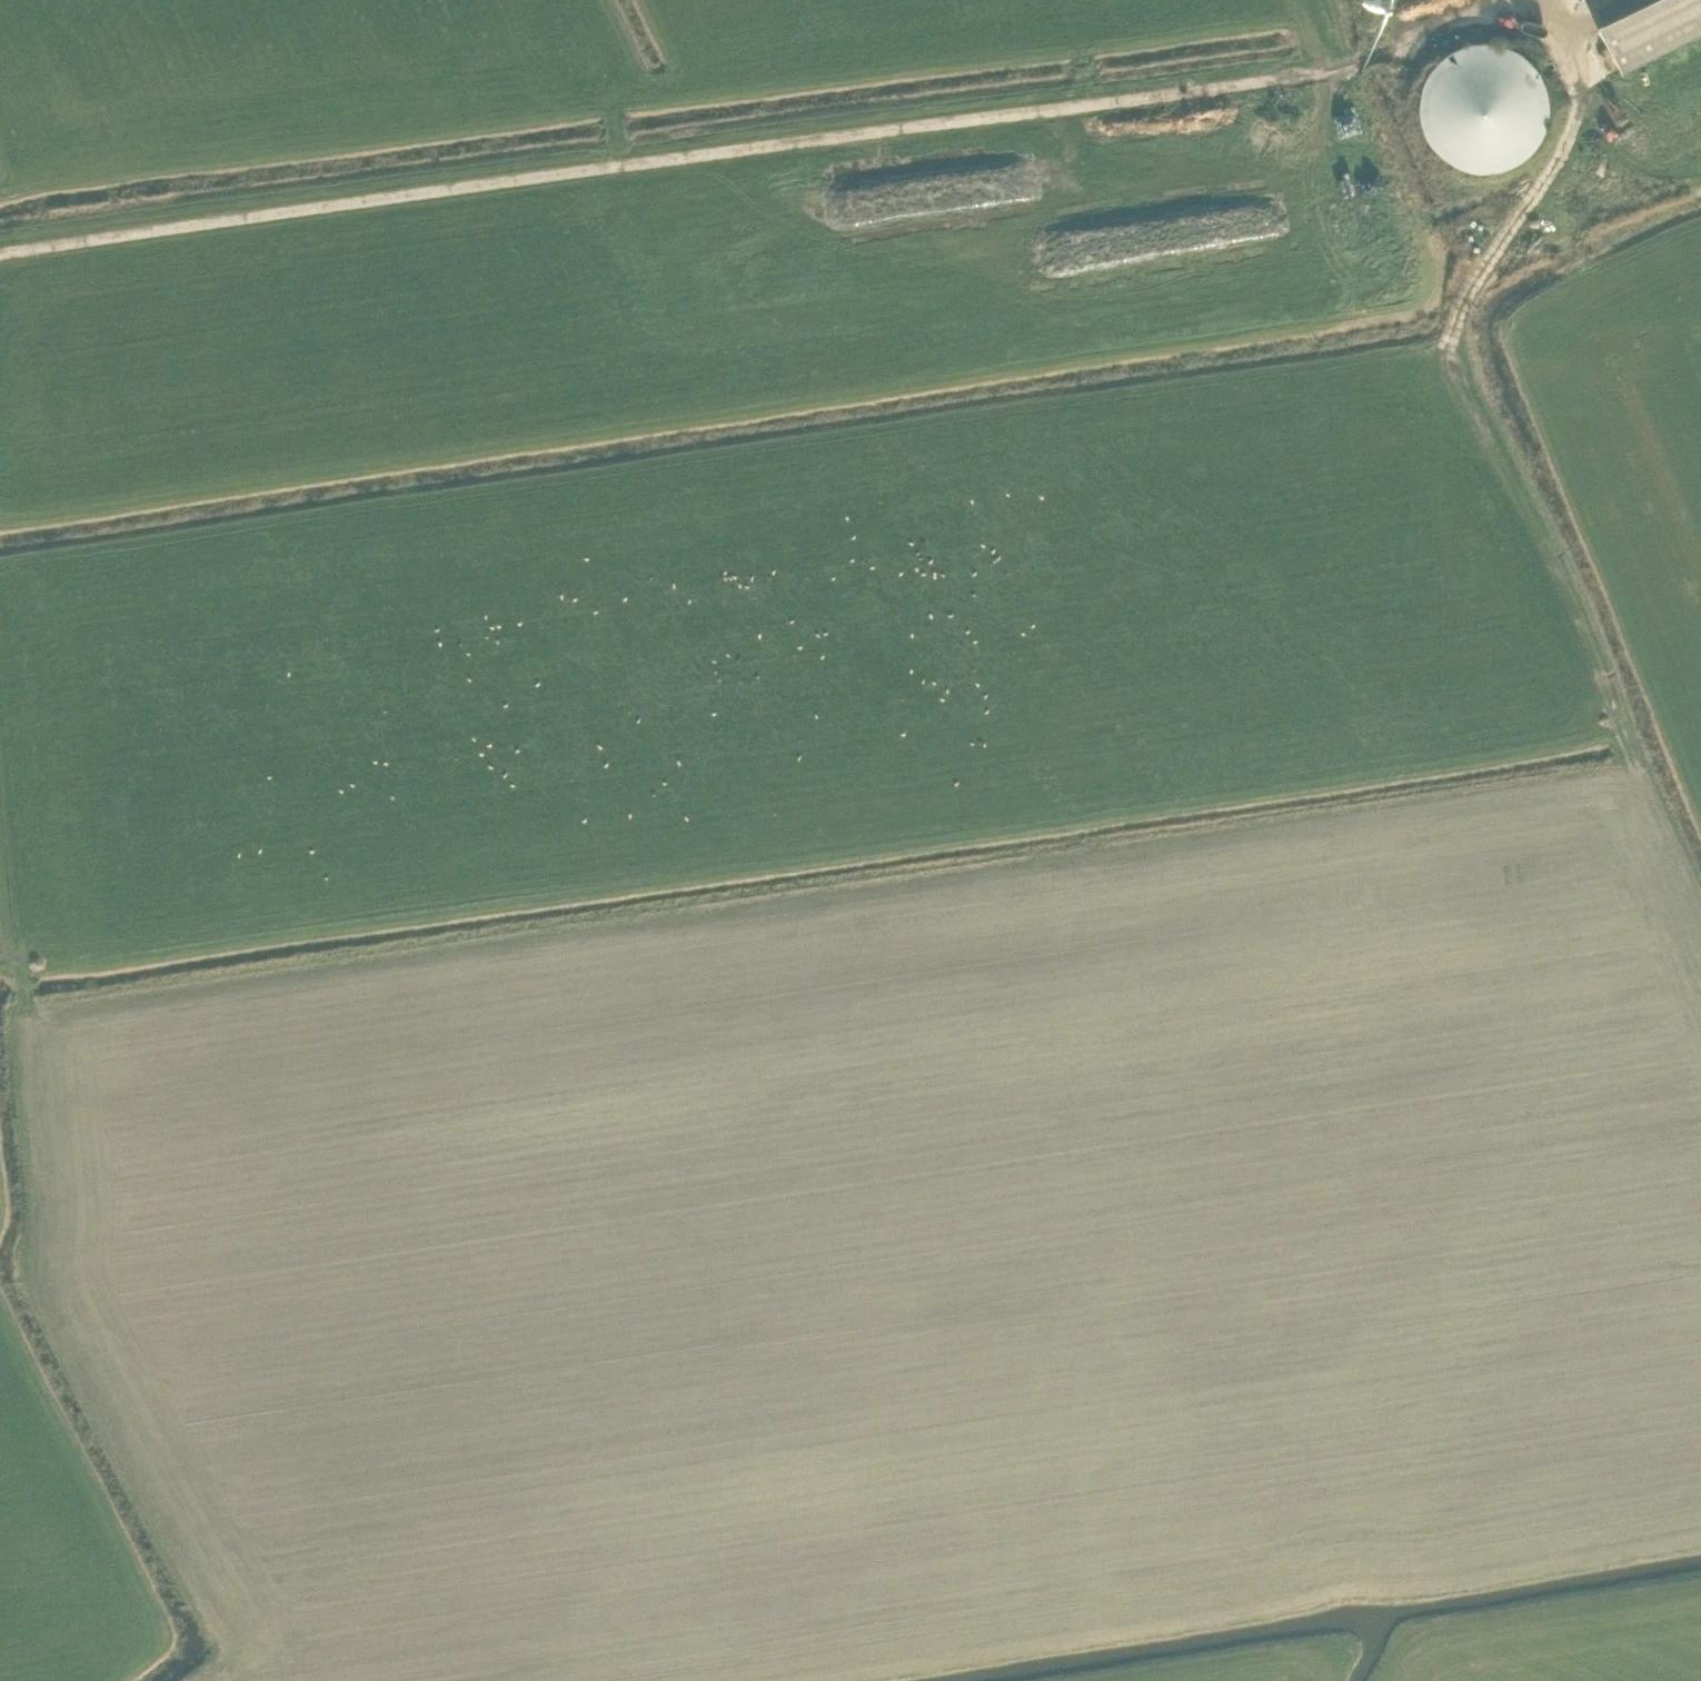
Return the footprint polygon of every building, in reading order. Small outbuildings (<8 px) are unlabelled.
[(1663,155),(1700,136),(1700,0),(1588,0),(1663,155)] [(1421,92),(1420,106),(1421,120),(1426,134),(1434,146),(1444,156),(1456,164),(1470,169),(1484,171),(1499,169),(1512,164),(1525,156),(1535,146),(1543,134),(1547,120),(1549,106),(1547,92),(1543,78),(1535,66),(1525,55),(1512,48),(1499,43),(1484,41),(1470,43),(1456,48),(1444,55),(1434,66),(1426,78),(1421,92)]
